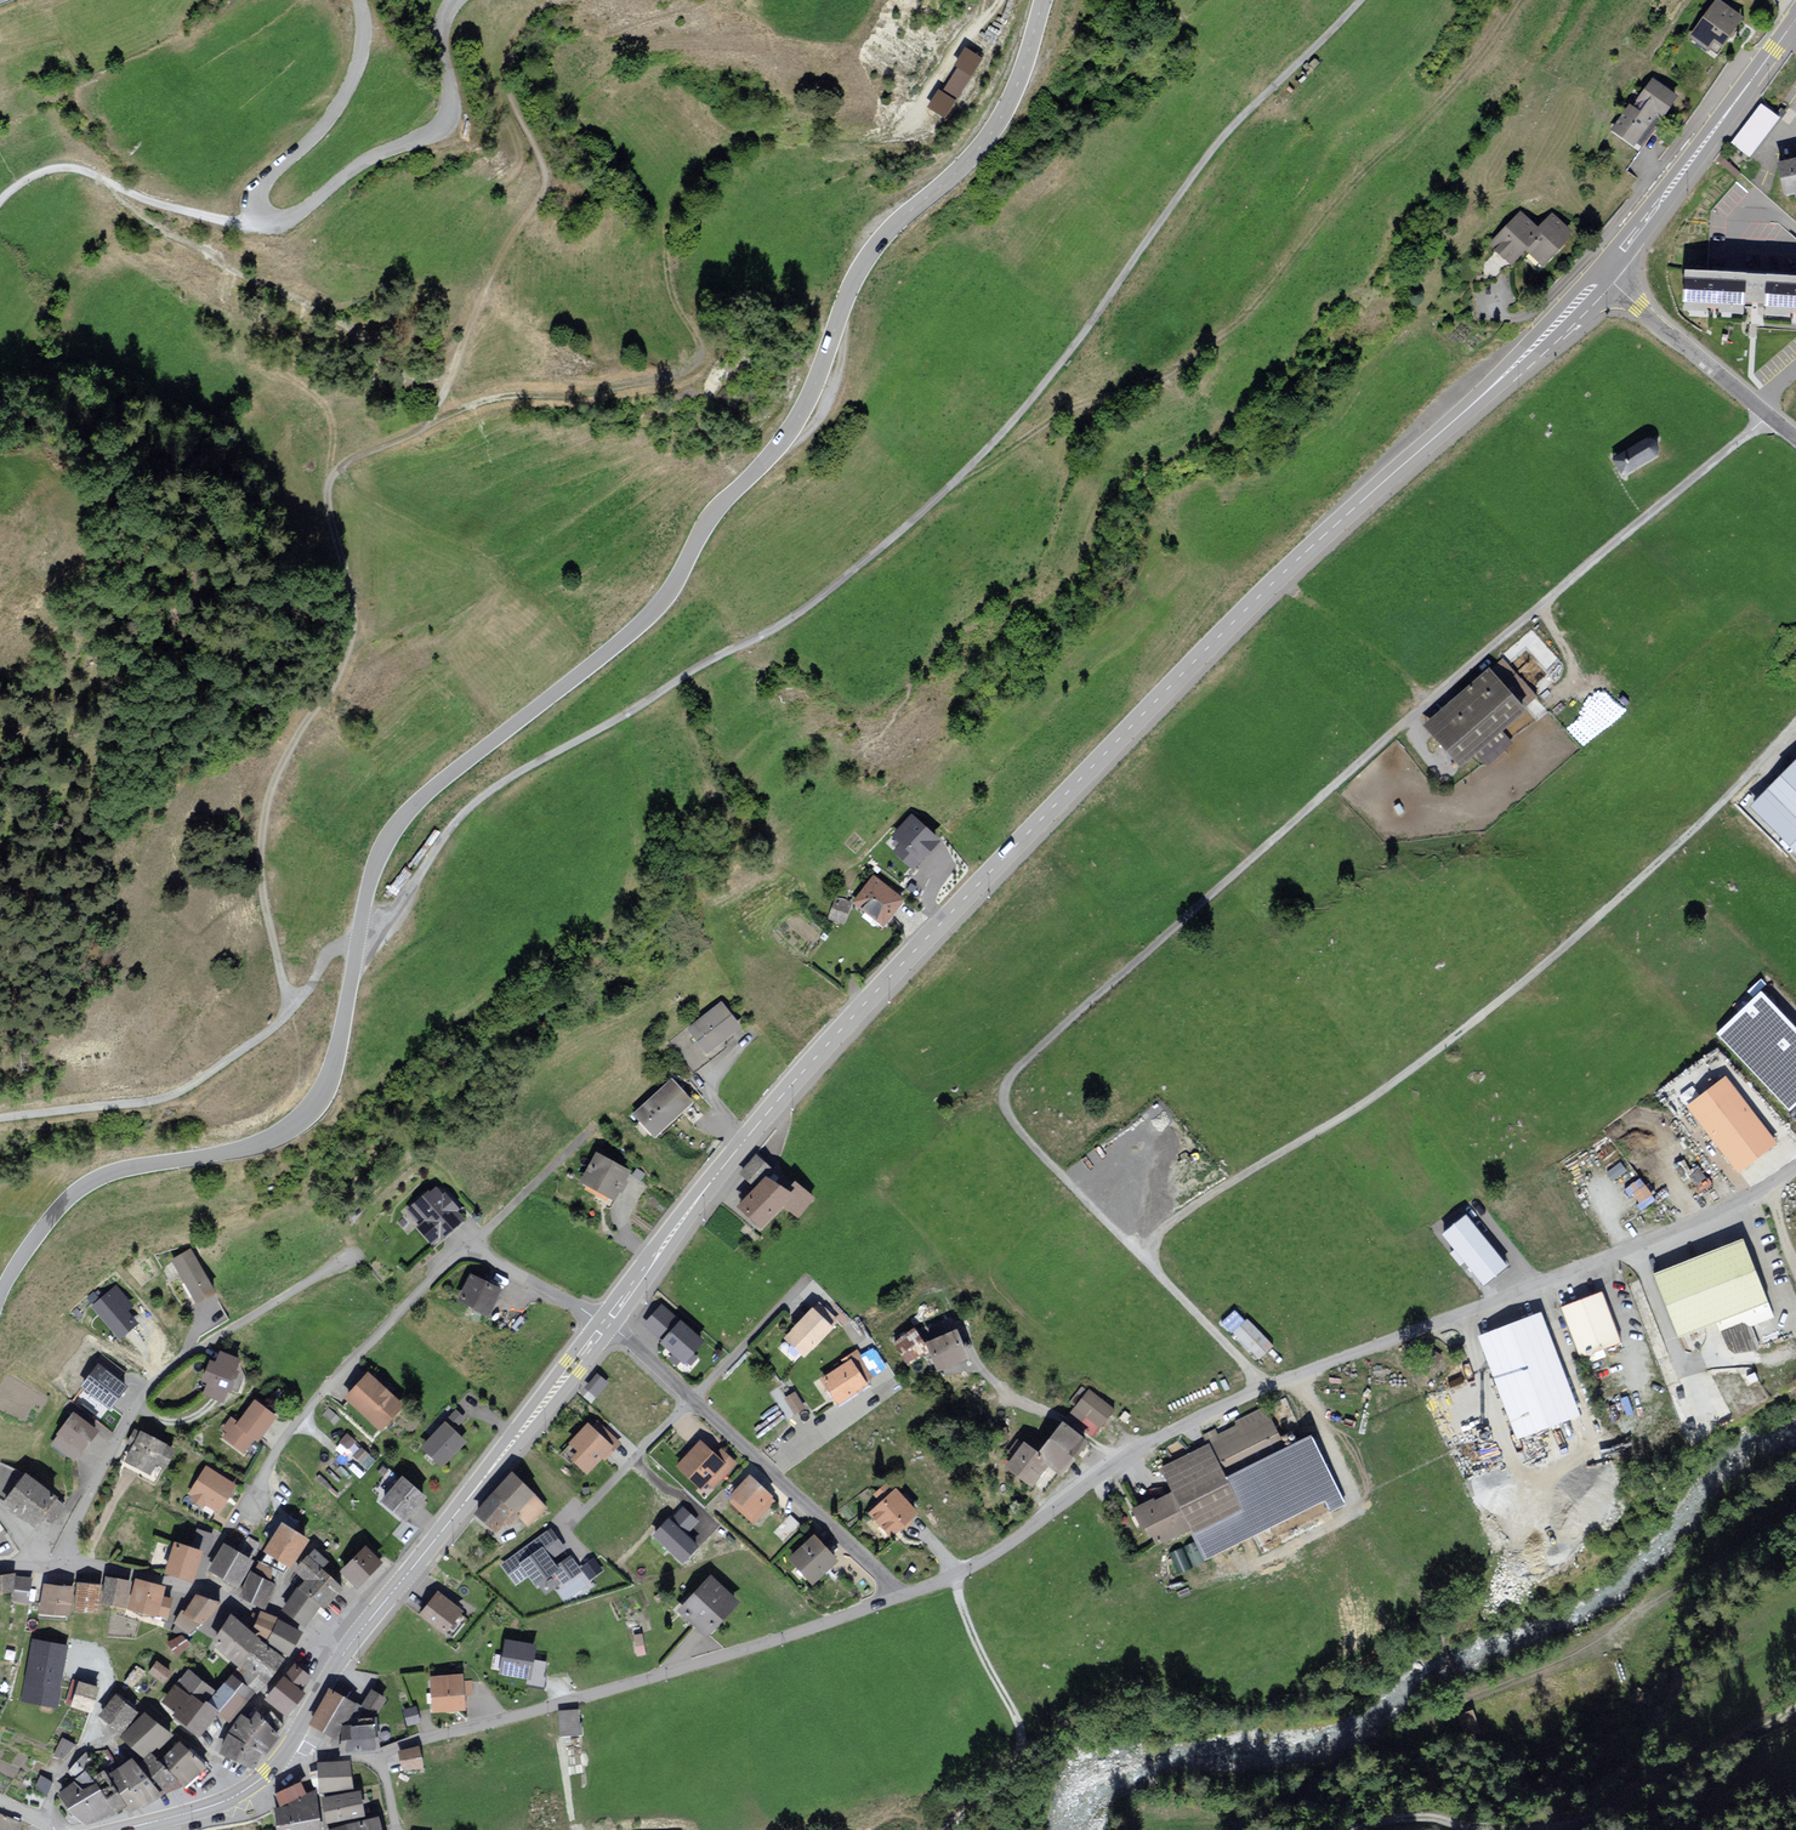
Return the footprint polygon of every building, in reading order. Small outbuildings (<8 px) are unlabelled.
[(1743,20),(1717,1),(1689,39),(1708,53),(1714,45),(1721,50),(1743,20)] [(970,75),(958,69),(943,95),(955,102),(970,75)] [(1677,96),(1654,81),(1635,108),(1631,106),(1613,133),(1635,148),(1638,143),(1643,146),(1677,96)] [(1776,120),(1756,106),(1729,144),(1748,158),(1776,120)] [(1779,169),(1785,198),(1795,195),(1795,166),(1779,169)] [(1512,264),(1526,249),(1541,233),(1521,215),(1493,246),(1512,264)] [(1571,233),(1554,218),(1541,233),(1526,249),(1545,266),(1566,243),(1564,241),(1571,233)] [(1684,315),(1754,320),(1757,281),(1687,276),(1684,315)] [(1757,281),(1754,320),(1795,323),(1795,284),(1757,281)] [(1641,442),(1608,461),(1618,478),(1653,459),(1656,455),(1655,447),(1652,444),(1648,442),(1641,442)] [(1532,695),(1501,661),(1488,673),(1484,669),(1420,727),(1454,765),(1532,695)] [(1795,848),(1795,765),(1754,806),(1795,848)] [(938,838),(912,815),(895,835),(903,842),(896,851),(913,866),(938,838)] [(903,898),(874,875),(854,899),(882,922),(903,898)] [(846,920),(847,910),(831,908),(830,918),(846,920)] [(1762,993),(1719,1032),(1789,1107),(1795,1100),(1795,1030),(1762,993)] [(740,1026),(721,1001),(688,1027),(707,1051),(740,1026)] [(1772,1140),(1722,1076),(1684,1105),(1734,1170),(1772,1140)] [(693,1101),(671,1078),(635,1112),(656,1134),(693,1101)] [(632,1169),(598,1151),(582,1179),(617,1198),(632,1169)] [(782,1177),(756,1156),(742,1173),(755,1183),(737,1205),(765,1228),(784,1204),(798,1215),(813,1197),(792,1181),(784,1191),(776,1184),(782,1177)] [(441,1192),(435,1186),(430,1192),(428,1189),(407,1208),(421,1223),(417,1227),(432,1243),(461,1216),(456,1211),(459,1208),(443,1191),(441,1192)] [(1505,1264),(1465,1216),(1445,1233),(1485,1280),(1505,1264)] [(1742,1240),(1694,1258),(1718,1318),(1722,1329),(1747,1319),(1749,1324),(1772,1315),(1742,1240)] [(214,1290),(191,1250),(173,1259),(197,1300),(214,1290)] [(1656,1274),(1680,1334),(1718,1318),(1694,1258),(1656,1274)] [(500,1289),(472,1275),(461,1298),(489,1311),(500,1289)] [(120,1337),(136,1323),(126,1311),(132,1306),(116,1288),(94,1306),(120,1337)] [(1616,1344),(1597,1293),(1559,1307),(1578,1357),(1616,1344)] [(838,1320),(819,1303),(814,1308),(813,1306),(792,1328),(793,1329),(785,1337),(804,1355),(838,1320)] [(692,1353),(703,1340),(662,1305),(646,1323),(663,1339),(661,1341),(684,1361),(686,1358),(691,1363),(696,1357),(692,1353)] [(1576,1415),(1538,1313),(1475,1336),(1513,1438),(1576,1415)] [(1270,1345),(1247,1321),(1236,1331),(1260,1355),(1270,1345)] [(927,1350),(914,1330),(896,1341),(909,1362),(927,1350)] [(966,1356),(955,1330),(928,1341),(939,1367),(966,1356)] [(703,1361),(715,1349),(707,1341),(695,1353),(703,1361)] [(239,1357),(221,1350),(217,1361),(209,1358),(202,1378),(208,1381),(204,1392),(224,1400),(229,1388),(231,1389),(237,1371),(234,1370),(239,1357)] [(875,1376),(857,1350),(841,1361),(843,1364),(820,1380),(836,1403),(875,1376)] [(124,1384),(98,1365),(84,1385),(110,1404),(124,1384)] [(404,1405),(369,1372),(346,1395),(381,1428),(404,1405)] [(608,1383),(597,1374),(586,1388),(597,1396),(608,1383)] [(1112,1409),(1090,1391),(1070,1416),(1092,1434),(1112,1409)] [(803,1406),(795,1393),(786,1398),(795,1412),(803,1406)] [(275,1415),(255,1400),(238,1422),(232,1418),(224,1428),(229,1431),(225,1436),(244,1451),(254,1437),(257,1439),(275,1415)] [(1163,1468),(1168,1478),(1176,1493),(1156,1503),(1154,1500),(1152,1501),(1133,1510),(1142,1528),(1145,1527),(1150,1537),(1153,1536),(1158,1546),(1193,1529),(1206,1556),(1327,1499),(1331,1508),(1343,1503),(1311,1438),(1285,1450),(1265,1409),(1238,1422),(1240,1425),(1217,1436),(1214,1431),(1203,1437),(1208,1446),(1163,1468)] [(465,1418),(456,1410),(423,1446),(443,1464),(465,1440),(455,1430),(465,1418)] [(97,1429),(74,1412),(59,1433),(60,1434),(54,1443),(74,1457),(80,1449),(82,1450),(97,1429)] [(620,1442),(598,1422),(592,1428),(588,1424),(571,1443),(580,1452),(574,1459),(588,1472),(603,1456),(605,1458),(620,1442)] [(1060,1424),(1039,1453),(1049,1461),(1063,1471),(1085,1442),(1060,1424)] [(176,1450),(141,1431),(126,1460),(152,1474),(158,1463),(166,1467),(176,1450)] [(348,1432),(339,1442),(364,1465),(373,1455),(348,1432)] [(716,1454),(701,1440),(678,1465),(701,1486),(706,1480),(713,1487),(736,1462),(721,1449),(716,1454)] [(1008,1465),(1032,1483),(1049,1461),(1039,1453),(1025,1443),(1008,1465)] [(236,1485),(206,1466),(189,1492),(194,1495),(191,1499),(202,1506),(204,1503),(218,1512),(236,1485)] [(776,1498),(749,1473),(730,1493),(735,1497),(733,1499),(755,1520),(776,1498)] [(26,1474),(7,1501),(22,1512),(42,1486),(26,1474)] [(545,1506),(513,1475),(477,1513),(494,1530),(504,1519),(509,1524),(519,1514),(529,1523),(545,1506)] [(427,1495),(402,1476),(382,1502),(407,1521),(427,1495)] [(917,1510),(896,1487),(894,1489),(887,1482),(875,1494),(881,1500),(869,1512),(891,1535),(917,1510)] [(35,1522),(55,1496),(42,1486),(22,1512),(35,1522)] [(696,1522),(683,1509),(672,1522),(670,1520),(655,1536),(683,1561),(697,1547),(684,1535),(696,1522)] [(307,1537),(282,1522),(265,1550),(267,1551),(257,1568),(271,1576),(281,1559),(290,1565),(307,1537)] [(197,1527),(192,1546),(207,1550),(212,1531),(197,1527)] [(557,1537),(552,1530),(503,1564),(517,1585),(532,1575),(537,1583),(555,1571),(564,1583),(581,1572),(571,1557),(557,1567),(543,1546),(557,1537)] [(838,1558),(813,1534),(790,1558),(815,1582),(838,1558)] [(201,1549),(175,1542),(167,1570),(193,1578),(201,1549)] [(252,1559),(224,1544),(211,1568),(238,1584),(252,1559)] [(381,1561),(367,1546),(343,1570),(357,1585),(381,1561)] [(314,1549),(297,1570),(308,1579),(319,1566),(325,1559),(314,1549)] [(308,1579),(302,1587),(321,1603),(324,1606),(342,1585),(319,1566),(308,1579)] [(275,1583),(251,1572),(241,1595),(265,1606),(275,1583)] [(11,1575),(0,1576),(0,1590),(13,1589),(11,1575)] [(739,1601),(710,1575),(680,1608),(710,1634),(739,1601)] [(30,1579),(17,1576),(13,1599),(27,1601),(30,1579)] [(130,1580),(108,1577),(104,1601),(126,1605),(130,1580)] [(164,1587),(137,1580),(131,1606),(166,1615),(170,1598),(162,1596),(164,1587)] [(100,1584),(79,1582),(77,1608),(98,1610),(100,1584)] [(71,1587),(44,1584),(42,1610),(69,1613),(71,1587)] [(285,1607),(304,1623),(321,1603),(302,1587),(285,1607)] [(463,1609),(438,1591),(422,1613),(447,1632),(463,1609)] [(216,1605),(197,1597),(187,1612),(184,1610),(176,1621),(189,1630),(197,1618),(204,1623),(216,1605)] [(253,1626),(266,1637),(276,1617),(261,1610),(253,1626)] [(241,1664),(241,1663),(259,1640),(261,1638),(232,1615),(212,1641),(241,1664)] [(301,1631),(280,1619),(268,1641),(289,1653),(301,1631)] [(189,1643),(182,1635),(171,1645),(178,1653),(189,1643)] [(66,1646),(34,1640),(24,1698),(56,1703),(66,1646)] [(282,1658),(259,1640),(241,1663),(249,1669),(243,1677),(258,1689),(282,1658)] [(533,1645),(507,1641),(502,1671),(528,1676),(533,1645)] [(170,1672),(157,1662),(151,1671),(163,1680),(170,1672)] [(310,1675),(295,1663),(287,1673),(302,1685),(310,1675)] [(144,1671),(137,1666),(126,1681),(133,1686),(144,1671)] [(178,1683),(203,1703),(205,1700),(214,1690),(189,1670),(178,1683)] [(254,1691),(233,1673),(225,1683),(246,1700),(254,1691)] [(462,1674),(430,1676),(432,1711),(464,1709),(462,1674)] [(304,1691),(284,1675),(267,1697),(287,1713),(304,1691)] [(98,1685),(78,1680),(71,1705),(91,1710),(98,1685)] [(175,1713),(200,1733),(218,1710),(209,1703),(205,1700),(203,1703),(178,1683),(164,1700),(177,1711),(175,1713)] [(246,1700),(225,1683),(209,1703),(218,1710),(230,1720),(246,1700)] [(347,1717),(376,1715),(386,1697),(372,1690),(362,1708),(330,1690),(312,1722),(337,1736),(347,1717)] [(137,1712),(117,1694),(99,1714),(119,1732),(137,1712)] [(416,1707),(405,1710),(409,1724),(419,1721),(416,1707)] [(171,1735),(144,1710),(122,1735),(146,1757),(157,1744),(160,1747),(171,1735)] [(579,1710),(559,1710),(560,1736),(580,1735),(579,1710)] [(241,1714),(230,1731),(248,1742),(263,1719),(254,1714),(250,1720),(241,1714)] [(352,1723),(346,1724),(347,1749),(374,1748),(373,1723),(376,1723),(375,1717),(352,1718),(352,1723)] [(263,1719),(248,1742),(264,1752),(275,1736),(268,1731),(272,1725),(263,1719)] [(264,1752),(248,1742),(230,1731),(220,1746),(254,1768),(264,1752)] [(62,1737),(54,1754),(64,1758),(76,1744),(62,1737)] [(196,1774),(204,1766),(181,1741),(173,1748),(196,1774)] [(162,1758),(185,1783),(196,1774),(173,1748),(162,1758)] [(421,1765),(419,1749),(401,1751),(403,1767),(421,1765)] [(174,1778),(153,1753),(141,1762),(162,1787),(174,1778)] [(91,1760),(85,1755),(69,1771),(74,1776),(91,1760)] [(133,1757),(118,1767),(141,1802),(143,1804),(158,1794),(133,1757)] [(349,1761),(319,1763),(322,1790),(351,1787),(349,1761)] [(108,1774),(117,1787),(126,1801),(131,1808),(141,1802),(118,1767),(108,1774)] [(75,1781),(82,1791),(95,1783),(87,1771),(74,1779),(75,1781)] [(47,1795),(53,1782),(41,1777),(35,1790),(47,1795)] [(86,1824),(115,1809),(106,1795),(96,1782),(95,1783),(82,1791),(75,1781),(61,1791),(86,1824)] [(299,1782),(276,1793),(281,1803),(304,1791),(299,1782)] [(115,1809),(126,1801),(117,1787),(106,1795),(115,1809)] [(359,1791),(323,1798),(328,1820),(363,1814),(359,1791)] [(278,1823),(319,1817),(315,1792),(290,1803),(291,1806),(276,1809),(278,1823)] [(0,1814),(0,1828),(4,1829),(16,1829),(20,1822),(0,1814)] [(319,1817),(278,1823),(279,1829),(320,1829),(319,1817)] [(377,1817),(329,1829),(381,1829),(377,1817)]
